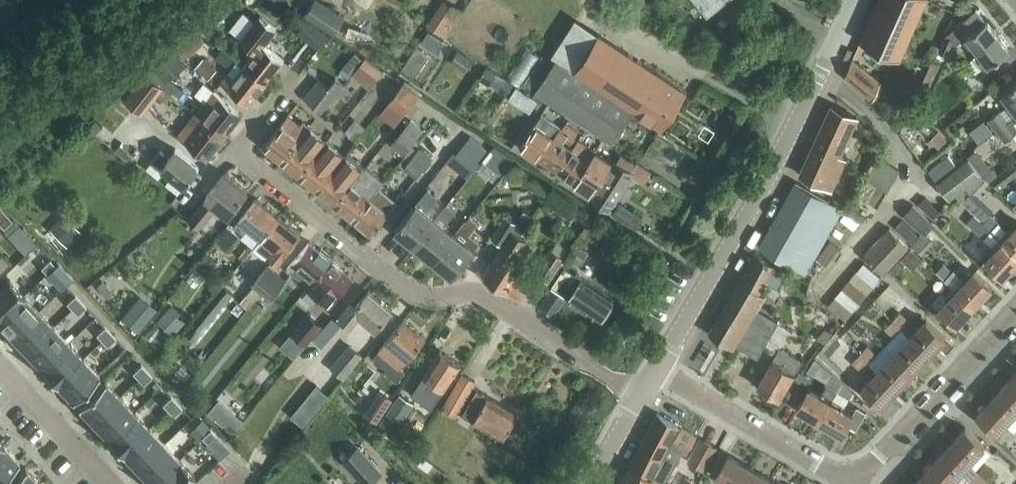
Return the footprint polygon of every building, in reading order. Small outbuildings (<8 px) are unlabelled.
[(306,13),(335,32),(346,16),(323,0),(314,0),(306,13)] [(663,12),(681,22),(689,9),(673,0),(670,0),(663,12)] [(861,40),(899,57),(924,0),(878,0),(861,40)] [(451,4),(433,29),(446,38),(463,12),(451,4)] [(989,64),(1009,48),(987,19),(986,19),(976,7),(957,22),(960,25),(946,35),(945,35),(938,51),(947,55),(953,43),(957,44),(967,36),(979,51),(975,54),(984,66),(988,63),(989,64)] [(692,14),(681,27),(698,42),(709,29),(692,14)] [(256,51),(252,56),(248,61),(245,59),(242,62),(267,82),(285,60),(264,43),(277,28),(262,16),(242,40),(256,51)] [(317,27),(306,40),(317,48),(327,35),(317,27)] [(431,28),(422,41),(437,51),(446,39),(431,28)] [(663,128),(687,91),(598,33),(574,70),(557,58),(536,90),(613,141),(634,109),(663,128)] [(184,42),(176,49),(179,51),(185,59),(193,53),(186,45),(184,42)] [(451,61),(465,70),(473,59),(458,49),(451,61)] [(355,53),(348,62),(357,70),(359,67),(364,61),(355,53)] [(204,57),(195,67),(208,79),(217,69),(204,57)] [(364,61),(359,67),(376,81),(383,72),(366,58),(364,61)] [(881,81),(852,59),(845,75),(873,98),(881,81)] [(250,104),(267,82),(242,62),(239,65),(243,68),(235,77),(229,72),(222,81),(250,104)] [(487,67),(480,80),(492,87),(500,74),(487,67)] [(138,85),(126,100),(142,113),(162,88),(148,76),(146,75),(138,85)] [(323,112),(345,84),(336,77),(329,86),(319,78),(304,97),(323,112)] [(1015,116),(1015,80),(1001,91),(1010,103),(1000,110),(999,109),(988,117),(997,130),(1015,116)] [(395,126),(405,112),(419,92),(403,81),(389,101),(390,101),(380,114),(395,126)] [(519,89),(512,100),(525,108),(532,98),(519,89)] [(225,135),(242,113),(214,91),(207,100),(213,105),(206,114),(202,112),(200,115),(225,135)] [(832,105),(801,174),(822,183),(826,174),(833,177),(842,158),(839,157),(851,130),(857,117),(832,105)] [(521,145),(540,157),(561,127),(543,114),(521,145)] [(207,157),(225,135),(200,115),(197,118),(200,121),(196,126),(189,122),(179,135),(207,157)] [(282,160),(309,126),(303,121),(300,125),(288,115),(264,146),(282,160)] [(997,130),(1005,140),(1015,132),(1015,131),(1015,130),(1015,129),(1015,116),(997,130)] [(93,119),(88,123),(95,131),(101,126),(95,119),(94,118),(93,119)] [(346,130),(356,139),(366,126),(355,118),(346,130)] [(978,141),(992,130),(983,118),(969,129),(978,141)] [(412,145),(411,144),(424,129),(411,119),(392,142),(405,153),(405,152),(406,153),(412,145)] [(540,157),(557,169),(571,148),(563,143),(566,140),(573,144),(577,139),(574,137),(579,131),(567,123),(564,128),(561,127),(540,157)] [(282,160),(300,175),(328,140),(310,126),(310,127),(309,126),(282,160)] [(939,130),(931,138),(939,147),(947,139),(939,130)] [(471,135),(457,153),(455,152),(449,158),(462,168),(467,162),(473,166),(487,148),(471,135)] [(336,147),(328,140),(300,175),(317,189),(345,154),(336,147)] [(133,153),(121,144),(117,149),(128,159),(133,153)] [(418,150),(412,145),(406,153),(407,153),(399,163),(402,165),(408,158),(410,160),(404,168),(417,178),(433,158),(420,148),(418,150)] [(185,185),(200,166),(176,147),(169,156),(161,149),(153,159),(185,185)] [(557,169),(575,181),(593,153),(586,148),(581,155),(571,148),(557,169)] [(593,196),(607,175),(617,160),(615,159),(612,162),(595,150),(593,153),(575,181),(593,194),(592,196),(593,196)] [(970,155),(981,170),(984,173),(983,173),(990,181),(991,180),(992,180),(998,176),(997,175),(978,150),(970,155)] [(317,189),(335,203),(366,166),(349,152),(346,155),(345,154),(317,189)] [(888,190),(901,168),(881,156),(880,158),(874,154),(868,164),(874,167),(868,178),(888,190)] [(615,210),(613,212),(637,228),(644,217),(617,199),(633,173),(646,181),(652,171),(637,162),(635,164),(621,155),(617,160),(607,175),(593,196),(615,210)] [(949,155),(930,170),(937,179),(956,164),(949,155)] [(968,156),(969,158),(947,175),(959,190),(955,194),(957,196),(981,170),(970,155),(968,156)] [(997,175),(998,176),(992,180),(999,188),(1015,175),(1015,160),(997,175)] [(335,203),(353,218),(379,185),(380,186),(384,180),(366,166),(335,203)] [(982,221),(1015,253),(1015,226),(1011,232),(1008,229),(1006,231),(989,214),(992,211),(972,192),(985,179),(982,174),(983,173),(984,173),(981,170),(957,196),(983,220),(982,221)] [(226,172),(208,195),(188,219),(200,228),(217,206),(228,215),(248,190),(226,172)] [(797,181),(759,247),(791,265),(829,199),(797,181)] [(379,185),(353,218),(371,233),(395,204),(398,200),(386,190),(380,186),(379,185)] [(395,229),(415,244),(436,218),(423,208),(428,201),(431,204),(438,196),(428,188),(395,229)] [(456,211),(462,202),(458,196),(450,206),(447,203),(436,218),(415,244),(434,259),(455,233),(454,233),(442,223),(447,217),(450,219),(456,211)] [(250,226),(263,237),(280,215),(258,197),(235,225),(245,233),(250,226)] [(934,219),(941,211),(926,197),(919,205),(934,219)] [(904,215),(922,232),(911,244),(913,245),(933,223),(914,205),(904,215)] [(0,220),(0,224),(4,228),(12,220),(7,214),(0,220)] [(63,214),(48,228),(66,246),(80,232),(63,214)] [(263,237),(264,238),(256,247),(267,256),(270,253),(280,260),(302,232),(280,215),(263,237)] [(469,234),(479,221),(470,215),(467,219),(466,218),(454,233),(455,233),(434,259),(453,276),(475,249),(461,238),(466,232),(469,234)] [(504,245),(513,230),(515,228),(518,223),(506,215),(492,238),(504,245)] [(911,242),(918,234),(903,220),(896,228),(911,242)] [(992,244),(981,256),(985,259),(1002,275),(1015,261),(1015,253),(982,221),(975,228),(992,244)] [(934,223),(933,223),(913,245),(922,254),(934,242),(925,233),(934,223)] [(230,248),(240,235),(228,225),(218,238),(230,248)] [(883,272),(908,245),(890,229),(865,255),(883,272)] [(536,278),(514,264),(528,239),(513,230),(504,245),(503,246),(484,276),(507,292),(508,291),(522,300),(536,278)] [(302,269),(315,279),(332,258),(310,240),(288,267),(297,275),(302,269)] [(827,264),(840,247),(831,240),(818,258),(827,264)] [(534,272),(549,282),(566,258),(551,248),(534,272)] [(912,249),(901,260),(912,270),(923,259),(912,249)] [(757,250),(709,333),(735,347),(737,344),(758,356),(779,319),(757,307),(765,293),(760,290),(766,280),(777,286),(787,270),(757,250)] [(10,262),(1,253),(0,254),(0,272),(10,262)] [(207,253),(198,262),(207,271),(217,261),(207,253)] [(354,276),(332,258),(315,279),(309,285),(331,304),(354,276)] [(49,259),(41,267),(46,273),(55,265),(49,259)] [(874,285),(881,277),(864,262),(858,270),(874,285)] [(955,287),(954,288),(974,306),(991,287),(974,271),(965,281),(953,270),(951,271),(943,264),(937,270),(955,287)] [(55,265),(46,273),(52,279),(61,270),(55,265)] [(268,265),(253,283),(255,285),(263,291),(277,272),(268,265)] [(602,318),(615,300),(566,267),(541,304),(555,315),(568,296),(602,318)] [(867,293),(874,285),(858,270),(850,278),(867,293)] [(263,309),(287,279),(277,272),(263,291),(254,302),(263,309)] [(0,287),(0,317),(24,295),(9,278),(0,287)] [(860,301),(867,293),(850,278),(843,287),(860,301)] [(102,279),(96,285),(106,296),(112,290),(102,279)] [(795,283),(782,287),(785,298),(798,295),(795,283)] [(255,285),(249,294),(246,296),(254,302),(263,291),(255,285)] [(853,310),(860,301),(843,287),(836,295),(853,310)] [(195,328),(190,334),(196,339),(233,294),(225,288),(193,326),(195,328)] [(954,288),(953,288),(947,295),(943,292),(932,303),(956,325),(974,306),(954,288)] [(350,302),(339,315),(340,316),(349,324),(358,313),(364,319),(380,300),(369,290),(355,307),(350,302)] [(0,317),(0,323),(12,336),(39,310),(24,295),(0,317)] [(75,295),(66,303),(72,309),(80,300),(75,295)] [(845,318),(853,310),(836,295),(828,304),(845,318)] [(80,300),(72,309),(77,315),(86,306),(80,300)] [(380,300),(364,319),(375,328),(391,309),(380,300)] [(134,304),(121,319),(137,333),(151,317),(134,304)] [(172,304),(156,321),(172,335),(187,319),(172,304)] [(39,310),(12,336),(27,352),(54,326),(39,310)] [(306,345),(323,325),(308,312),(291,332),(306,345)] [(901,312),(893,320),(902,328),(910,320),(901,312)] [(332,317),(313,338),(322,346),(341,325),(332,317)] [(393,360),(385,371),(398,381),(406,371),(400,366),(426,336),(405,318),(379,348),(393,360)] [(909,337),(928,354),(945,337),(926,319),(909,337)] [(857,320),(851,327),(859,334),(866,327),(857,320)] [(894,336),(902,328),(893,320),(886,328),(894,336)] [(54,326),(27,352),(41,367),(68,342),(54,326)] [(105,326),(96,334),(101,340),(110,332),(105,326)] [(825,328),(818,337),(824,342),(834,330),(825,328)] [(110,332),(101,340),(107,346),(116,338),(110,332)] [(230,334),(224,342),(230,347),(236,339),(230,334)] [(893,354),(912,372),(928,354),(909,337),(893,354)] [(68,342),(41,367),(56,383),(83,357),(68,342)] [(345,376),(363,354),(351,344),(333,366),(345,376)] [(867,346),(860,353),(870,362),(877,355),(867,346)] [(781,398),(796,372),(803,360),(781,347),(759,385),(781,398)] [(433,406),(462,363),(441,349),(417,384),(418,384),(413,392),(433,406)] [(860,353),(853,362),(862,370),(870,362),(860,353)] [(877,371),(897,388),(912,372),(893,354),(877,371)] [(83,357),(56,383),(72,399),(99,374),(83,357)] [(141,364),(132,373),(138,378),(147,370),(141,364)] [(147,370),(138,378),(144,384),(152,376),(147,370)] [(820,421),(844,381),(834,371),(826,384),(827,384),(821,395),(810,388),(798,408),(820,421)] [(897,388),(877,371),(861,388),(880,406),(897,388)] [(456,414),(476,380),(464,374),(444,408),(456,414)] [(104,379),(77,405),(93,421),(120,396),(104,379)] [(844,381),(820,421),(842,434),(849,424),(857,429),(867,412),(858,406),(854,413),(842,407),(844,404),(845,405),(853,390),(844,381)] [(1009,381),(993,398),(1012,415),(1015,419),(1015,388),(1009,381)] [(315,385),(290,416),(302,425),(327,395),(315,385)] [(503,437),(518,412),(489,395),(489,394),(478,387),(463,413),(474,420),(503,437)] [(364,412),(377,420),(392,398),(380,389),(366,410),(364,412)] [(378,427),(390,435),(393,437),(415,403),(400,393),(378,427)] [(120,396),(93,421),(107,437),(134,411),(120,396)] [(171,396),(162,404),(168,410),(177,401),(171,396)] [(217,420),(228,408),(216,397),(205,410),(217,420)] [(977,415),(996,433),(1005,423),(1014,431),(1015,429),(1015,419),(1012,415),(993,398),(977,415)] [(237,399),(230,413),(241,419),(249,405),(237,399)] [(177,401),(168,410),(174,416),(182,407),(177,401)] [(134,411),(107,437),(122,452),(149,427),(134,411)] [(630,463),(655,477),(664,483),(683,450),(691,454),(701,437),(681,426),(674,439),(672,437),(679,424),(659,413),(630,463)] [(202,420),(190,431),(199,440),(202,437),(210,429),(202,420)] [(149,427),(122,452),(137,468),(164,443),(149,427)] [(949,445),(968,463),(985,445),(966,428),(949,445)] [(210,429),(202,437),(207,443),(216,434),(210,429)] [(689,460),(705,469),(718,447),(701,438),(689,460)] [(164,443),(137,468),(152,483),(179,458),(164,443)] [(0,447),(0,477),(19,460),(3,444),(0,447)] [(933,463),(952,480),(968,463),(949,445),(933,463)] [(365,483),(371,483),(384,472),(359,446),(343,461),(365,483)] [(751,468),(729,454),(717,475),(728,482),(727,483),(742,483),(751,468)] [(152,483),(184,483),(194,475),(179,458),(152,483)] [(986,462),(978,470),(987,479),(995,470),(986,462)] [(618,483),(651,483),(655,477),(630,463),(618,483)] [(923,483),(949,483),(952,480),(933,463),(918,479),(923,483)] [(7,483),(39,483),(40,483),(25,467),(7,483)] [(773,480),(751,468),(742,483),(771,483),(773,480)] [(976,483),(993,483),(987,479),(978,470),(971,479),(976,483)]
